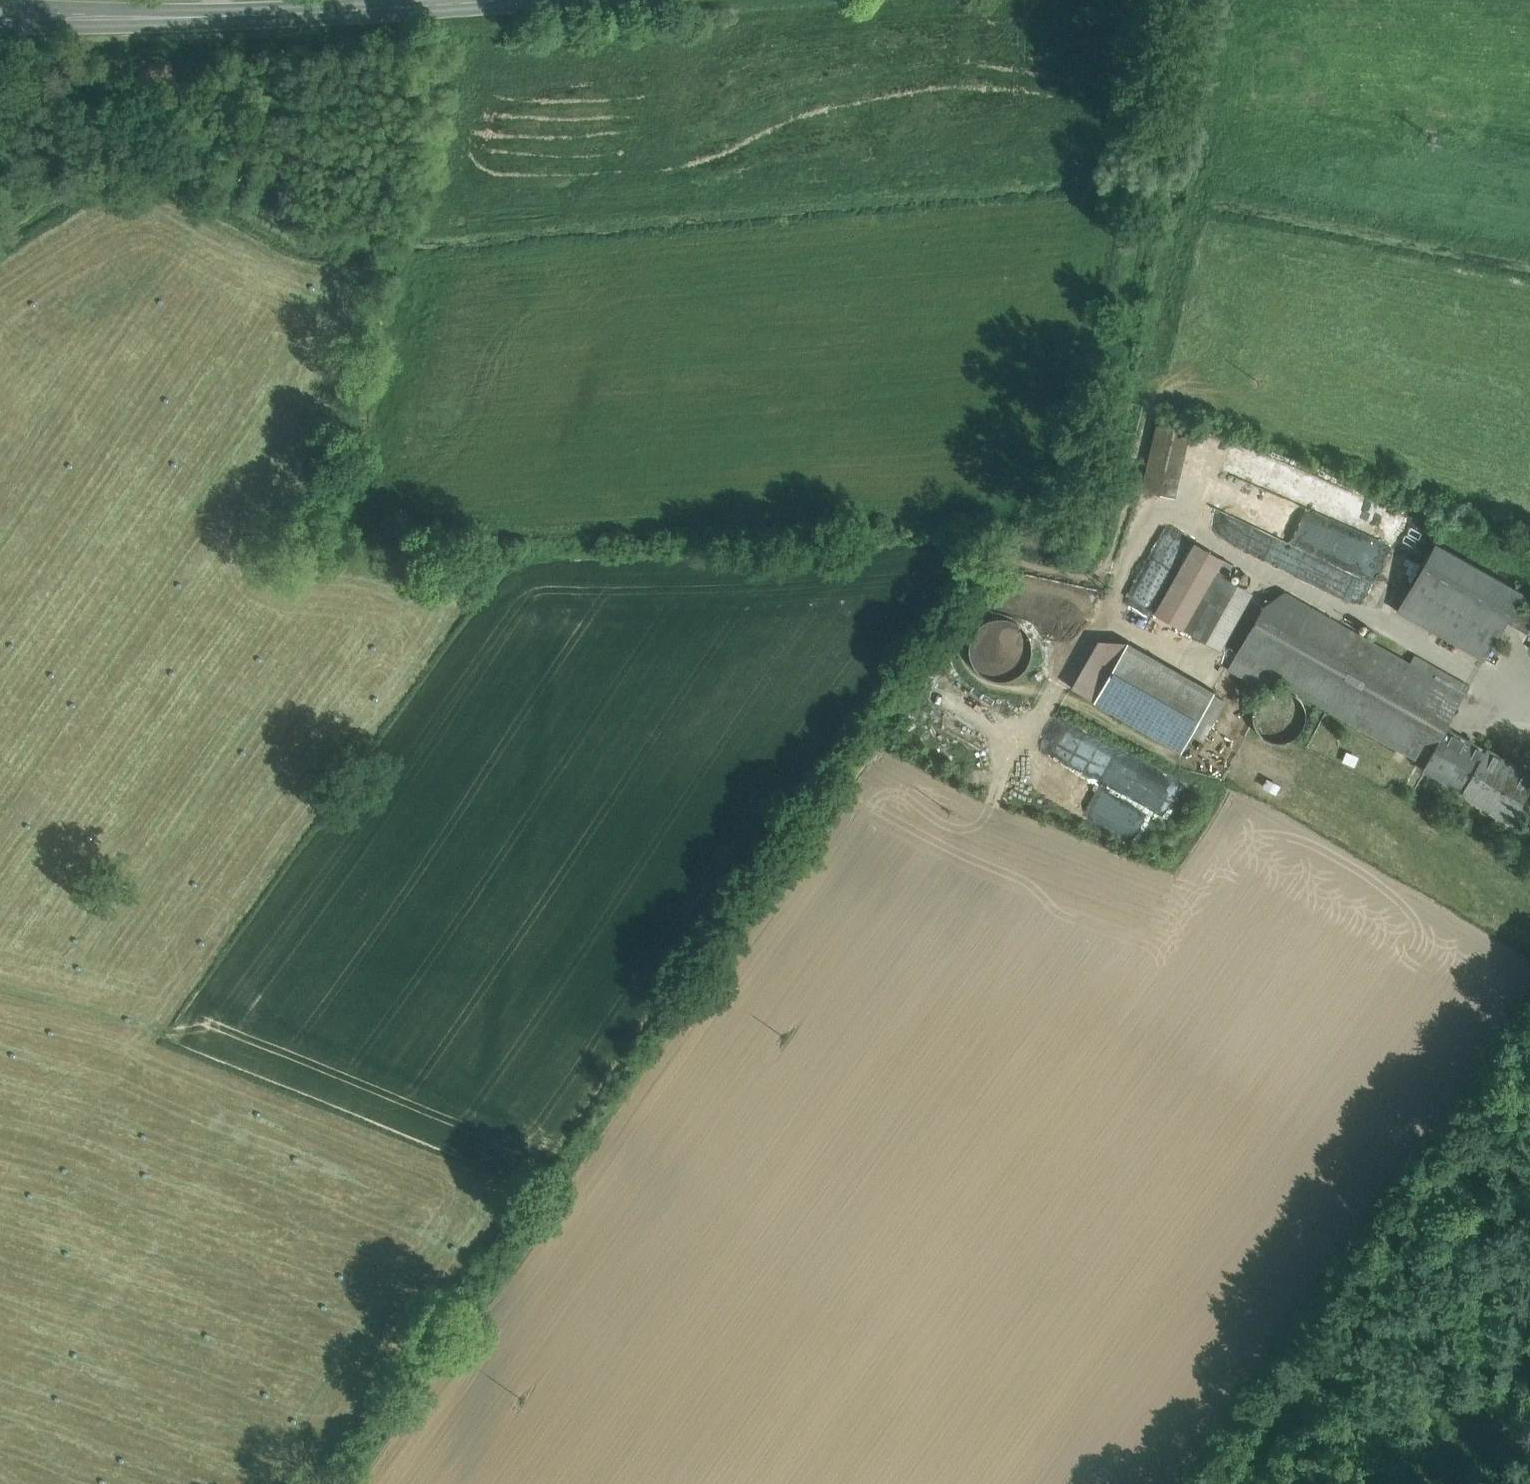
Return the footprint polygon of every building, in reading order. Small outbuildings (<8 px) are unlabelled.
[(1189,428),(1158,421),(1143,489),(1174,496),(1189,428)] [(1208,504),(1286,538),(1377,539),(1355,530),(1341,529),(1285,505),(1307,505),(1326,513),(1334,495),(1334,484),(1318,477),(1308,477),(1285,467),(1279,467),(1242,450),(1232,450),(1208,504)] [(1523,591),(1435,542),(1397,610),(1484,659),(1506,621),(1517,602),(1523,591)] [(1157,612),(1183,627),(1223,558),(1196,544),(1157,612)] [(1232,563),(1223,558),(1183,627),(1221,649),(1252,594),(1224,578),(1232,563)] [(1135,568),(1128,601),(1147,605),(1154,572),(1135,568)] [(1465,693),(1286,593),(1275,612),(1275,611),(1263,620),(1257,617),(1235,656),(1273,678),(1425,764),(1445,728),(1465,693)] [(1517,602),(1506,621),(1527,632),(1529,626),(1529,609),(1517,602)] [(977,668),(990,678),(1006,679),(1020,673),(1030,660),(1031,644),(1025,629),(1012,620),(996,618),(981,625),(972,638),(970,653),(977,668)] [(1094,700),(1128,641),(1099,640),(1072,686),(1094,700)] [(1215,690),(1128,641),(1094,700),(1181,750),(1215,690)] [(1266,690),(1273,678),(1235,656),(1227,669),(1266,690)] [(1304,726),(1306,716),(1304,705),(1298,697),(1289,691),(1279,689),(1269,691),(1261,697),(1255,706),(1253,716),(1255,726),(1261,734),(1269,740),(1279,742),(1289,740),(1298,734),(1304,726)] [(1047,790),(1055,795),(1068,795),(1068,776),(1064,773),(1064,758),(1074,758),(1087,766),(1081,766),(1085,768),(1114,768),(1097,757),(1091,757),(1096,750),(1056,724),(1043,744),(1053,751),(1053,753),(1044,767),(1050,771),(1047,775),(1047,790)] [(1465,787),(1486,751),(1445,728),(1425,764),(1465,787)] [(1465,787),(1462,793),(1511,821),(1529,787),(1529,772),(1487,748),(1486,751),(1465,787)]
